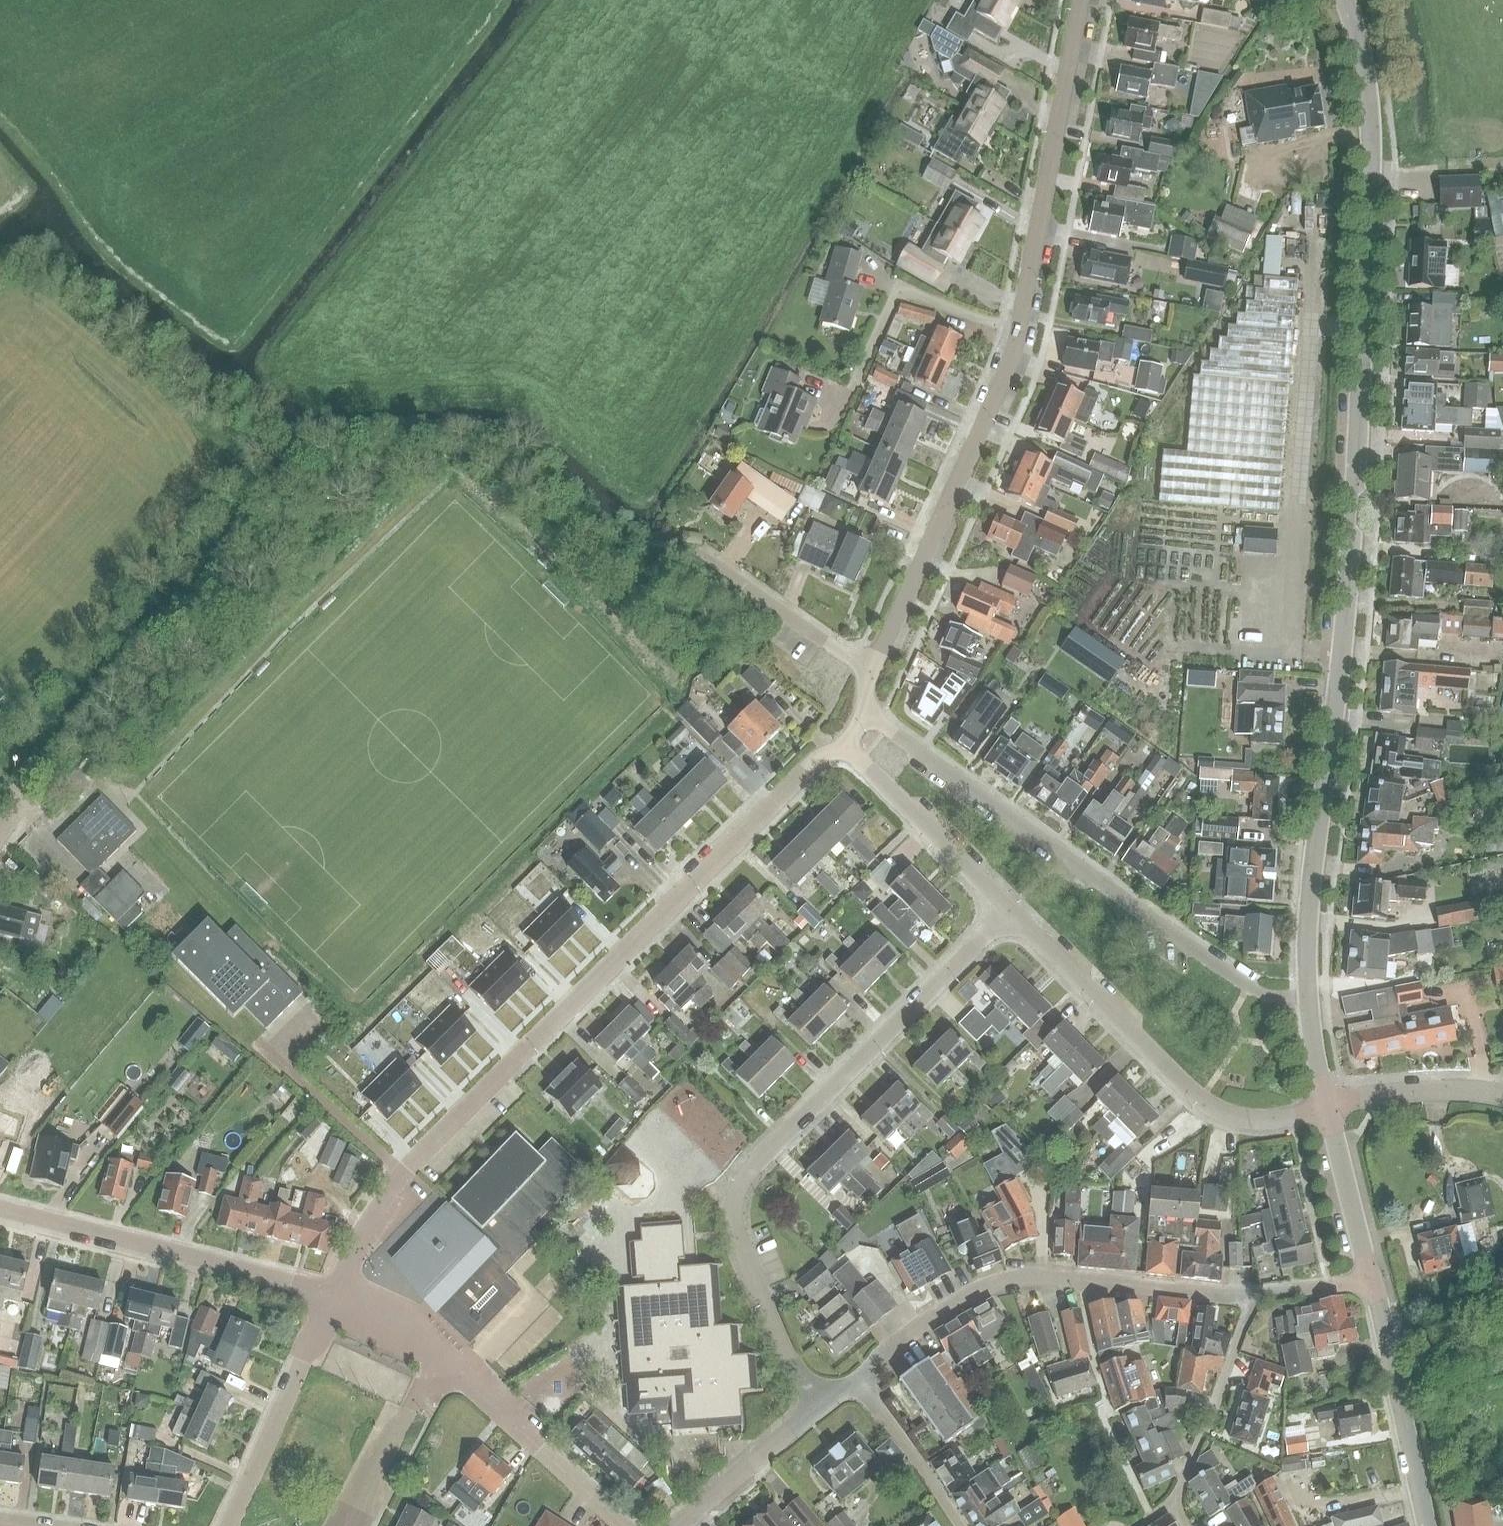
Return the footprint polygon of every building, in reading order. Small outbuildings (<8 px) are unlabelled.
[(1015,8),(1002,0),(984,0),(982,5),(974,0),(964,19),(956,14),(946,31),(967,43),(974,30),(995,42),(1015,8)] [(1132,3),(1162,8),(1164,0),(1133,0),(1132,3)] [(1229,15),(1201,9),(1198,25),(1226,30),(1229,15)] [(1161,53),(1154,52),(1156,38),(1180,43),(1182,30),(1158,26),(1159,26),(1129,20),(1124,47),(1134,49),(1132,60),(1154,64),(1154,65),(1159,66),(1159,65),(1161,53)] [(1002,71),(967,51),(963,59),(956,55),(963,43),(937,28),(930,39),(933,54),(949,63),(953,72),(972,83),(966,94),(973,98),(966,110),(993,125),(1005,104),(1004,103),(1010,93),(994,85),(1002,71)] [(1178,69),(1159,65),(1159,66),(1154,65),(1152,71),(1150,71),(1150,73),(1138,71),(1138,72),(1120,68),(1116,91),(1128,94),(1128,95),(1146,99),(1149,84),(1174,89),(1178,69)] [(1197,73),(1194,92),(1211,96),(1222,77),(1197,73)] [(1295,132),(1323,127),(1317,88),(1288,92),(1287,86),(1245,93),(1251,128),(1254,128),(1256,144),(1295,138),(1295,132)] [(1153,113),(1144,111),(1145,109),(1129,105),(1127,113),(1124,112),(1124,114),(1112,112),(1107,137),(1138,143),(1141,130),(1149,131),(1153,113)] [(980,147),(993,125),(966,110),(959,123),(952,119),(934,151),(955,165),(961,155),(972,161),(980,147)] [(923,137),(909,129),(904,137),(918,145),(923,137)] [(1179,144),(1148,138),(1145,153),(1170,158),(1179,144)] [(1103,157),(1098,183),(1115,186),(1113,198),(1142,204),(1145,191),(1127,187),(1131,169),(1156,174),(1160,157),(1143,154),(1143,153),(1123,148),(1120,161),(1103,157)] [(955,173),(930,159),(920,178),(945,192),(955,173)] [(1478,209),(1477,177),(1436,178),(1437,210),(1478,209)] [(1484,194),(1492,237),(1502,235),(1502,190),(1484,194)] [(944,228),(971,243),(983,222),(971,215),(977,205),(955,192),(937,224),(944,228)] [(1089,231),(1119,237),(1122,222),(1129,223),(1129,227),(1150,231),(1154,207),(1107,198),(1105,207),(1094,205),(1089,231)] [(1250,231),(1213,217),(1204,239),(1240,254),(1250,231)] [(852,237),(858,227),(846,220),(840,229),(852,237)] [(1487,220),(1472,220),(1472,241),(1491,242),(1487,220)] [(958,265),(971,243),(944,228),(937,241),(930,237),(920,255),(908,248),(898,265),(933,284),(942,268),(941,268),(947,258),(958,265)] [(1197,241),(1169,236),(1165,257),(1187,261),(1193,262),(1197,241)] [(1444,244),(1434,244),(1412,243),(1409,286),(1442,288),(1444,244)] [(862,289),(852,287),(861,256),(835,248),(825,282),(832,284),(820,323),(849,331),(862,289)] [(1131,259),(1103,253),(1102,255),(1085,252),(1080,278),(1112,284),(1126,287),(1131,259)] [(1224,289),(1227,269),(1193,262),(1187,261),(1183,281),(1224,289)] [(1278,513),(1282,461),(1297,280),(1264,277),(1263,290),(1255,289),(1254,302),(1246,302),(1245,314),(1237,314),(1236,326),(1228,326),(1227,338),(1219,338),(1218,351),(1210,350),(1209,363),(1201,362),(1199,377),(1193,376),(1187,453),(1163,451),(1159,503),(1278,513)] [(1450,316),(1451,316),(1460,316),(1461,296),(1432,294),(1431,307),(1408,306),(1406,346),(1429,347),(1448,348),(1450,316)] [(1104,326),(1107,313),(1126,316),(1129,304),(1091,297),(1090,302),(1076,299),(1072,319),(1104,326)] [(934,314),(899,304),(895,315),(931,326),(934,314)] [(901,320),(893,317),(883,337),(892,341),(901,320)] [(1151,331),(1122,326),(1120,339),(1148,345),(1151,331)] [(915,351),(949,366),(961,339),(938,329),(932,342),(921,337),(915,351)] [(1115,339),(1114,346),(1121,347),(1119,360),(1111,358),(1111,359),(1129,362),(1133,343),(1115,339)] [(897,347),(881,340),(874,354),(890,361),(897,347)] [(1114,346),(1100,343),(1099,346),(1068,340),(1062,366),(1095,372),(1098,356),(1111,359),(1111,358),(1119,360),(1121,347),(1114,346)] [(937,392),(949,366),(915,351),(909,364),(920,369),(914,382),(937,392)] [(1453,354),(1438,353),(1406,351),(1405,375),(1452,378),(1453,354)] [(1180,365),(1182,353),(1172,352),(1171,364),(1180,365)] [(1182,353),(1180,365),(1185,366),(1194,353),(1182,352),(1182,353)] [(1488,356),(1487,373),(1502,374),(1502,357),(1488,356)] [(886,363),(875,358),(867,376),(870,377),(870,378),(892,388),(897,377),(882,371),(886,363)] [(1157,395),(1163,366),(1139,362),(1134,390),(1157,395)] [(808,421),(816,402),(794,393),(800,379),(773,368),(763,393),(777,398),(770,414),(760,409),(754,425),(764,429),(763,432),(794,445),(805,420),(808,421)] [(900,391),(910,396),(914,387),(904,383),(900,391)] [(1435,397),(1436,385),(1404,383),(1403,407),(1438,409),(1439,405),(1443,405),(1443,407),(1444,407),(1445,397),(1435,397)] [(1486,386),(1463,384),(1461,408),(1484,410),(1485,410),(1486,386)] [(1088,427),(1096,409),(1101,397),(1085,391),(1083,396),(1059,385),(1055,393),(1053,391),(1045,408),(1073,420),(1088,427)] [(1135,407),(1147,413),(1150,405),(1139,400),(1135,407)] [(1444,409),(1444,407),(1443,407),(1443,405),(1439,405),(1438,409),(1403,407),(1402,430),(1433,432),(1434,424),(1456,425),(1457,409),(1444,409)] [(916,440),(926,418),(899,406),(893,420),(871,409),(867,418),(916,440)] [(1067,435),(1073,420),(1045,408),(1038,425),(1041,426),(1037,434),(1062,444),(1060,449),(1081,459),(1086,446),(1078,443),(1079,440),(1067,435)] [(1502,431),(1496,410),(1485,410),(1484,410),(1483,430),(1498,431),(1502,431)] [(906,461),(916,440),(867,418),(863,428),(885,438),(879,449),(906,461)] [(714,437),(726,442),(732,429),(720,423),(714,437)] [(1471,449),(1471,450),(1497,452),(1497,451),(1498,431),(1483,430),(1462,429),(1461,449),(1471,449)] [(1463,450),(1450,449),(1425,448),(1424,459),(1400,457),(1397,499),(1427,501),(1429,473),(1462,474),(1462,473),(1463,450)] [(897,483),(906,461),(879,449),(873,463),(851,452),(847,461),(897,483)] [(1497,452),(1471,450),(1463,450),(1462,473),(1502,475),(1502,452),(1497,451),(1497,452)] [(1092,471),(1076,463),(1057,454),(1053,464),(1024,451),(1014,473),(1043,486),(1048,489),(1052,480),(1070,488),(1072,483),(1084,489),(1092,471)] [(1120,466),(1093,454),(1087,468),(1114,480),(1120,466)] [(835,467),(843,471),(847,461),(839,458),(835,467)] [(887,506),(897,483),(847,461),(843,471),(865,481),(860,493),(887,506)] [(835,467),(830,465),(820,489),(837,496),(847,473),(843,471),(835,467)] [(781,521),(794,502),(748,469),(738,483),(731,478),(711,506),(731,519),(746,497),(781,521)] [(1038,497),(1043,486),(1014,473),(1005,495),(1033,508),(1034,507),(1047,513),(1043,522),(1070,534),(1076,521),(1054,511),(1057,505),(1038,497)] [(1112,496),(1101,491),(1094,505),(1106,511),(1112,496)] [(1439,508),(1451,509),(1451,498),(1439,497),(1439,508)] [(1450,531),(1452,509),(1451,509),(1439,508),(1415,507),(1414,514),(1396,513),(1395,543),(1422,544),(1423,530),(1451,532),(1451,531),(1450,531)] [(1466,511),(1452,511),(1451,531),(1465,532),(1466,511)] [(1035,545),(1054,553),(1063,533),(1043,524),(1038,534),(998,516),(988,538),(1014,550),(1011,557),(1026,564),(1035,545)] [(671,540),(672,525),(655,524),(654,539),(671,540)] [(852,585),(869,547),(848,538),(848,539),(814,525),(799,560),(832,574),(832,576),(852,585)] [(1243,552),(1267,554),(1269,530),(1245,528),(1243,552)] [(681,539),(699,541),(700,533),(682,531),(681,539)] [(1423,600),(1425,583),(1492,589),(1494,569),(1413,561),(1394,559),(1390,597),(1423,600)] [(1029,597),(1037,579),(1010,567),(1002,586),(1029,597)] [(1010,618),(1017,601),(981,584),(978,592),(966,587),(956,610),(969,616),(965,625),(1010,645),(1016,631),(991,620),(995,611),(1010,618)] [(1491,602),(1462,600),(1461,616),(1490,618),(1491,602)] [(1439,617),(1410,615),(1410,620),(1388,618),(1386,648),(1408,650),(1417,650),(1417,641),(1436,643),(1439,617)] [(1491,621),(1462,619),(1461,636),(1489,638),(1489,641),(1502,642),(1502,620),(1491,619),(1491,621)] [(976,649),(981,638),(950,625),(940,648),(949,652),(943,666),(975,680),(986,653),(976,649)] [(1123,663),(1073,627),(1058,649),(1108,684),(1123,663)] [(1466,690),(1467,670),(1384,663),(1380,712),(1415,715),(1417,686),(1466,690)] [(771,686),(751,665),(739,678),(759,698),(771,686)] [(1194,682),(1195,670),(1187,669),(1186,681),(1194,682)] [(1251,742),(1281,744),(1283,707),(1281,707),(1282,704),(1283,704),(1284,687),(1272,687),(1273,674),(1240,672),(1240,684),(1238,684),(1237,704),(1235,735),(1252,736),(1251,742)] [(911,713),(932,727),(942,712),(950,718),(970,689),(946,673),(936,687),(940,690),(938,693),(924,684),(911,713)] [(1046,674),(1038,685),(1049,693),(1057,682),(1046,674)] [(973,756),(986,737),(1006,710),(982,693),(961,721),(966,724),(953,742),(973,756)] [(773,723),(782,714),(766,698),(758,707),(754,703),(741,717),(767,743),(780,730),(773,723)] [(1103,719),(1082,705),(1073,719),(1094,733),(1103,719)] [(709,747),(719,737),(690,707),(678,717),(709,747)] [(753,756),(767,743),(741,717),(727,730),(731,733),(723,741),(722,742),(736,756),(738,758),(747,749),(753,756)] [(1003,729),(1013,736),(1020,726),(1011,719),(1003,729)] [(1125,727),(1116,739),(1127,747),(1135,735),(1125,727)] [(1443,731),(1414,728),(1412,749),(1441,752),(1443,731)] [(1037,763),(1036,763),(1044,751),(1021,734),(1012,746),(1001,738),(983,763),(1000,774),(999,775),(1019,789),(1037,763)] [(1403,757),(1405,739),(1376,735),(1370,777),(1400,781),(1400,777),(1420,779),(1422,759),(1403,757)] [(736,756),(722,742),(723,741),(719,737),(709,747),(727,765),(736,756)] [(1067,781),(1065,780),(1054,772),(1061,763),(1058,761),(1068,747),(1060,740),(1049,755),(1054,758),(1041,775),(1027,794),(1047,809),(1067,781)] [(1154,755),(1157,751),(1146,743),(1139,753),(1150,761),(1154,755)] [(1097,788),(1109,772),(1118,759),(1107,751),(1098,764),(1092,760),(1080,776),(1072,771),(1065,780),(1067,781),(1047,809),(1067,823),(1081,803),(1080,803),(1093,785),(1097,788)] [(1164,763),(1154,755),(1150,761),(1143,771),(1153,779),(1164,763)] [(704,763),(693,774),(675,756),(669,762),(679,773),(679,774),(686,781),(687,780),(708,802),(725,784),(704,763)] [(1198,758),(1197,768),(1214,769),(1214,767),(1214,762),(1214,759),(1198,758)] [(671,781),(679,774),(679,773),(669,762),(661,770),(671,781)] [(1278,779),(1254,777),(1254,773),(1198,769),(1196,781),(1231,783),(1231,791),(1255,792),(1253,820),(1275,822),(1278,779)] [(1406,782),(1400,781),(1370,777),(1369,777),(1366,798),(1402,802),(1406,782)] [(1094,842),(1135,786),(1124,778),(1101,810),(1092,804),(1075,829),(1094,842)] [(1433,799),(1449,797),(1441,779),(1427,784),(1433,799)] [(691,818),(708,802),(687,780),(686,781),(670,797),(691,818)] [(1131,832),(1122,826),(1145,794),(1135,786),(1094,842),(1114,856),(1131,832)] [(670,797),(659,808),(641,789),(635,795),(645,806),(645,807),(652,815),(653,814),(674,835),(691,818),(670,797)] [(637,814),(645,807),(645,806),(635,795),(627,804),(637,814)] [(133,906),(145,894),(124,872),(113,883),(99,869),(137,831),(102,796),(57,841),(91,876),(80,887),(115,921),(113,923),(122,932),(141,913),(133,906)] [(845,836),(863,818),(842,797),(824,815),(845,836)] [(1449,797),(1433,799),(1435,803),(1433,804),(1437,815),(1453,809),(1449,797)] [(1398,821),(1402,802),(1366,798),(1363,819),(1386,821),(1386,820),(1398,821)] [(619,824),(597,801),(589,809),(611,831),(619,824)] [(614,836),(588,811),(572,827),(597,853),(614,836)] [(657,852),(674,835),(653,814),(652,815),(636,831),(657,852)] [(845,836),(824,815),(808,831),(829,852),(837,843),(844,850),(848,846),(851,843),(850,841),(845,836)] [(1238,819),(1201,816),(1199,837),(1236,840),(1238,819)] [(1175,853),(1174,852),(1180,842),(1177,840),(1187,826),(1176,818),(1165,832),(1170,836),(1163,845),(1142,876),(1161,890),(1178,866),(1170,860),(1175,853)] [(1436,831),(1437,820),(1413,819),(1412,828),(1385,825),(1385,823),(1361,822),(1358,864),(1381,865),(1383,850),(1417,853),(1418,845),(1431,846),(1432,831),(1436,831)] [(1170,836),(1165,832),(1159,828),(1148,844),(1139,838),(1122,862),(1142,876),(1163,845),(1170,836)] [(818,863),(829,852),(808,831),(791,848),(812,869),(819,876),(822,873),(821,873),(824,870),(818,863)] [(857,856),(864,849),(854,838),(850,841),(851,843),(848,846),(857,856)] [(1222,856),(1223,844),(1199,842),(1198,854),(1222,856)] [(1272,902),(1275,853),(1251,851),(1251,845),(1239,844),(1238,850),(1228,849),(1224,898),(1272,902)] [(815,880),(819,876),(812,869),(791,848),(774,865),(795,886),(804,877),(811,884),(815,880)] [(613,856),(603,866),(586,849),(567,867),(604,904),(619,890),(608,878),(621,864),(613,856)] [(864,849),(857,856),(866,865),(873,858),(864,849)] [(889,931),(930,890),(910,869),(890,890),(900,900),(888,911),(881,904),(871,913),(889,931)] [(824,890),(831,883),(822,873),(819,876),(815,880),(824,890)] [(1353,917),(1386,920),(1387,901),(1396,902),(1396,898),(1424,900),(1426,883),(1405,881),(1406,876),(1394,879),(1394,880),(1376,879),(1376,884),(1360,882),(1359,899),(1354,899),(1353,917)] [(831,883),(824,890),(832,899),(839,892),(831,883)] [(873,894),(862,883),(851,894),(862,904),(873,894)] [(758,918),(767,909),(749,890),(731,908),(767,943),(778,954),(789,943),(772,926),(769,929),(758,918)] [(918,918),(930,931),(950,910),(930,890),(889,931),(908,950),(917,941),(909,932),(914,927),(912,924),(918,918)] [(102,916),(85,898),(79,904),(96,922),(102,916)] [(1439,927),(1495,917),(1491,899),(1435,910),(1439,927)] [(559,900),(541,917),(566,943),(580,928),(584,925),(559,900)] [(821,921),(804,904),(795,913),(812,930),(821,921)] [(1220,917),(1220,906),(1192,904),(1192,915),(1220,917)] [(26,912),(0,906),(0,935),(20,940),(20,939),(34,943),(37,931),(39,932),(43,917),(26,913),(26,912)] [(760,950),(767,943),(731,908),(714,925),(733,944),(741,936),(748,943),(751,940),(760,950)] [(541,917),(523,935),(548,960),(551,957),(566,943),(541,917)] [(1268,956),(1271,919),(1247,917),(1246,919),(1225,917),(1223,941),(1245,943),(1244,954),(1268,956)] [(266,1030),(303,993),(236,926),(225,937),(208,921),(172,957),(233,1019),(244,1008),(266,1030)] [(1387,957),(1416,952),(1417,956),(1434,953),(1430,930),(1387,937),(1377,936),(1351,934),(1347,978),(1373,980),(1373,979),(1385,980),(1387,957)] [(467,933),(458,941),(484,968),(493,960),(467,933)] [(804,934),(797,941),(804,947),(811,940),(804,934)] [(881,977),(899,959),(876,936),(862,950),(849,938),(843,944),(855,957),(858,954),(881,977)] [(722,957),(739,974),(744,979),(751,972),(746,967),(749,964),(732,947),(722,957)] [(706,985),(699,977),(708,968),(689,949),(672,967),(706,1001),(713,995),(705,986),(706,985)] [(505,954),(487,971),(512,996),(526,982),(530,979),(505,954)] [(863,995),(881,977),(858,954),(855,957),(844,968),(832,955),(825,962),(839,975),(841,973),(863,995)] [(738,975),(739,974),(722,957),(708,971),(728,990),(740,978),(738,975)] [(698,1010),(706,1001),(672,967),(654,984),(665,995),(659,1001),(669,1012),(674,1007),(679,1011),(689,1001),(698,1010)] [(1490,969),(1493,988),(1502,986),(1502,967),(1490,969)] [(991,1028),(1030,990),(1009,970),(1000,979),(990,969),(979,980),(999,1000),(991,1008),(993,1009),(983,1019),(972,1008),(956,1024),(974,1042),(990,1026),(991,1028)] [(487,971),(469,989),(494,1014),(511,997),(512,996),(487,971)] [(432,976),(422,987),(433,999),(444,988),(432,976)] [(1398,1006),(1421,1001),(1418,984),(1395,989),(1398,1006)] [(829,1029),(847,1011),(824,988),(809,1002),(797,990),(790,996),(803,1009),(806,1006),(829,1029)] [(1406,1051),(1400,1017),(1399,1017),(1394,989),(1361,995),(1364,1012),(1371,1011),(1373,1022),(1374,1022),(1381,1056),(1406,1051)] [(1046,1028),(1039,1021),(1050,1010),(1030,990),(991,1028),(998,1034),(1008,1024),(1009,1025),(1016,1018),(1029,1030),(1023,1036),(1030,1044),(1046,1028)] [(1345,1016),(1364,1012),(1361,995),(1342,999),(1345,1016)] [(45,1006),(38,1015),(48,1023),(56,1014),(45,1006)] [(811,1047),(829,1029),(806,1006),(803,1009),(792,1020),(779,1007),(773,1014),(786,1027),(788,1025),(811,1047)] [(451,1007),(433,1025),(458,1050),(476,1033),(451,1007)] [(1406,1051),(1455,1041),(1455,1040),(1448,1007),(1400,1017),(1406,1051)] [(393,1009),(379,1022),(396,1040),(410,1027),(393,1009)] [(636,1054),(647,1064),(655,1056),(645,1047),(646,1045),(641,1040),(650,1030),(629,1009),(612,1027),(633,1048),(632,1049),(636,1054)] [(671,1014),(662,1024),(687,1048),(698,1036),(691,1029),(687,1030),(671,1014)] [(198,1019),(177,1043),(189,1053),(210,1029),(198,1019)] [(1355,1061),(1381,1056),(1374,1022),(1373,1022),(1348,1027),(1355,1061)] [(745,1033),(736,1024),(729,1031),(739,1040),(745,1033)] [(1046,1082),(1083,1044),(1063,1024),(1053,1034),(1046,1028),(1030,1044),(1037,1051),(1043,1045),(1055,1057),(1048,1064),(1049,1066),(1040,1076),(1046,1082)] [(433,1025),(416,1042),(441,1068),(458,1050),(433,1025)] [(616,1065),(625,1056),(650,1082),(657,1074),(647,1064),(636,1054),(632,1049),(633,1048),(612,1027),(595,1044),(616,1065)] [(979,1071),(986,1064),(973,1052),(971,1054),(950,1033),(932,1051),(954,1073),(956,1070),(967,1059),(979,1071)] [(231,1045),(218,1034),(209,1045),(222,1056),(231,1045)] [(777,1081),(795,1063),(772,1040),(758,1054),(745,1042),(739,1048),(751,1061),(754,1058),(777,1081)] [(1058,1088),(1072,1074),(1083,1085),(1104,1065),(1083,1044),(1046,1082),(1041,1087),(1047,1093),(1056,1085),(1058,1088)] [(968,1082),(956,1070),(954,1073),(932,1051),(914,1069),(936,1091),(950,1077),(962,1088),(968,1082)] [(10,1066),(0,1057),(0,1078),(10,1066)] [(759,1099),(777,1081),(754,1058),(751,1061),(740,1072),(728,1059),(721,1066),(734,1079),(736,1077),(759,1099)] [(397,1061),(379,1078),(404,1104),(422,1086),(397,1061)] [(577,1062),(561,1078),(587,1104),(603,1089),(577,1062)] [(1003,1074),(994,1064),(985,1072),(994,1083),(1003,1074)] [(645,1095),(627,1076),(617,1085),(635,1104),(645,1095)] [(379,1078),(362,1096),(387,1121),(404,1104),(379,1078)] [(561,1078),(545,1094),(571,1120),(587,1104),(561,1078)] [(1117,1078),(1096,1099),(1107,1110),(1116,1119),(1137,1099),(1117,1078)] [(284,1090),(274,1082),(266,1092),(276,1100),(284,1090)] [(927,1123),(933,1117),(921,1104),(919,1106),(897,1085),(879,1103),(902,1125),(904,1123),(915,1112),(927,1123)] [(1004,1100),(996,1089),(982,1099),(990,1110),(1004,1100)] [(141,1105),(126,1092),(100,1125),(115,1137),(141,1105)] [(1074,1108),(1074,1107),(1064,1097),(1047,1114),(1057,1124),(1074,1108)] [(1135,1138),(1136,1140),(1157,1119),(1137,1099),(1116,1119),(1109,1126),(1098,1137),(1105,1143),(1113,1134),(1123,1144),(1126,1147),(1135,1138)] [(916,1134),(904,1123),(902,1125),(879,1103),(861,1121),(883,1143),(898,1129),(909,1141),(916,1134)] [(10,1136),(17,1109),(3,1105),(2,1113),(0,1112),(0,1134),(10,1136)] [(1074,1108),(1057,1124),(1066,1132),(1082,1116),(1074,1108)] [(1007,1145),(1019,1134),(996,1110),(984,1121),(1007,1145)] [(304,1123),(313,1133),(324,1121),(315,1112),(304,1123)] [(950,1139),(959,1130),(945,1116),(936,1124),(950,1139)] [(970,1117),(959,1127),(967,1136),(978,1126),(970,1117)] [(1100,1117),(1089,1128),(1098,1137),(1109,1126),(1100,1117)] [(619,1119),(612,1128),(619,1134),(626,1126),(619,1119)] [(611,1143),(619,1134),(612,1128),(604,1137),(611,1143)] [(969,1145),(957,1133),(942,1147),(953,1160),(969,1145)] [(523,1291),(506,1275),(534,1246),(525,1237),(586,1172),(551,1139),(551,1140),(551,1141),(537,1155),(515,1134),(498,1153),(493,1158),(449,1206),(399,1259),(446,1303),(436,1313),(471,1346),(523,1291)] [(858,1166),(869,1155),(848,1134),(828,1154),(865,1192),(872,1199),(881,1191),(874,1184),(875,1183),(858,1166)] [(76,1161),(80,1147),(40,1137),(36,1151),(38,1152),(31,1180),(62,1187),(69,1159),(76,1161)] [(344,1144),(328,1137),(317,1164),(333,1171),(344,1144)] [(1110,1181),(1135,1157),(1126,1147),(1123,1144),(1098,1169),(1110,1181)] [(608,1180),(630,1154),(622,1147),(600,1173),(608,1180)] [(225,1174),(228,1160),(202,1154),(197,1176),(203,1177),(198,1193),(211,1197),(217,1173),(225,1174)] [(865,1192),(828,1154),(808,1175),(828,1195),(840,1184),(850,1194),(852,1192),(858,1199),(865,1192)] [(887,1162),(879,1154),(870,1163),(879,1171),(887,1162)] [(154,1159),(138,1155),(135,1167),(151,1171),(154,1159)] [(346,1188),(358,1161),(345,1155),(333,1183),(346,1188)] [(1019,1243),(1037,1239),(1031,1214),(1026,1205),(1030,1203),(1016,1178),(1004,1155),(984,1165),(1014,1223),(1019,1243)] [(124,1203),(133,1166),(110,1160),(100,1197),(124,1203)] [(913,1181),(909,1183),(917,1196),(949,1178),(941,1164),(923,1175),(913,1181)] [(923,1175),(916,1168),(908,1176),(913,1181),(923,1175)] [(1273,1210),(1296,1205),(1289,1173),(1290,1173),(1289,1172),(1266,1178),(1253,1181),(1255,1191),(1268,1188),(1273,1210)] [(1433,1174),(1426,1180),(1433,1188),(1440,1182),(1433,1174)] [(158,1211),(186,1218),(195,1182),(167,1175),(158,1211)] [(240,1231),(253,1180),(245,1178),(239,1201),(225,1198),(218,1226),(236,1231),(236,1230),(240,1231)] [(1462,1224),(1493,1216),(1484,1179),(1456,1186),(1462,1210),(1459,1211),(1462,1224)] [(262,1236),(269,1209),(256,1206),(262,1182),(253,1180),(240,1231),(262,1236)] [(1202,1209),(1218,1211),(1221,1187),(1205,1185),(1202,1209)] [(1079,1245),(1079,1223),(1081,1189),(1066,1188),(1064,1220),(1057,1220),(1057,1223),(1055,1223),(1053,1256),(1073,1256),(1073,1244),(1079,1245)] [(290,1214),(291,1210),(292,1204),(288,1203),(290,1193),(279,1190),(275,1206),(270,1205),(269,1209),(262,1236),(283,1241),(290,1214)] [(1194,1248),(1197,1221),(1196,1221),(1199,1195),(1151,1191),(1146,1244),(1148,1244),(1146,1274),(1174,1277),(1177,1246),(1194,1248)] [(1135,1273),(1138,1221),(1132,1220),(1134,1195),(1114,1193),(1112,1214),(1111,1214),(1110,1225),(1079,1223),(1079,1245),(1078,1268),(1135,1273)] [(305,1247),(318,1196),(309,1194),(303,1217),(290,1214),(283,1241),(305,1247)] [(308,1249),(326,1254),(334,1225),(320,1222),(326,1198),(318,1196),(305,1247),(309,1248),(308,1249)] [(1005,1251),(1018,1244),(1008,1227),(1012,1224),(999,1201),(979,1211),(992,1236),(993,1235),(1005,1251)] [(1296,1205),(1273,1210),(1260,1213),(1262,1223),(1267,1245),(1280,1242),(1304,1237),(1304,1236),(1296,1205)] [(855,1222),(839,1206),(829,1217),(845,1232),(855,1222)] [(1261,1223),(1259,1214),(1240,1219),(1240,1230),(1249,1228),(1249,1226),(1261,1223)] [(910,1295),(950,1272),(918,1216),(897,1228),(910,1252),(892,1262),(910,1295)] [(982,1237),(977,1226),(974,1218),(946,1229),(953,1248),(957,1247),(965,1244),(976,1271),(1001,1262),(993,1244),(992,1245),(988,1235),(982,1237)] [(1220,1282),(1222,1258),(1217,1257),(1220,1223),(1197,1221),(1194,1248),(1194,1255),(1183,1254),(1180,1277),(1220,1282)] [(740,1393),(763,1391),(760,1355),(745,1356),(743,1325),(727,1326),(723,1265),(682,1268),(682,1260),(685,1260),(682,1222),(639,1225),(641,1242),(629,1243),(632,1279),(640,1279),(641,1287),(610,1289),(618,1387),(627,1386),(629,1415),(671,1412),(673,1437),(742,1432),(740,1393)] [(1423,1273),(1424,1273),(1425,1275),(1463,1266),(1463,1265),(1472,1263),(1467,1242),(1457,1244),(1454,1230),(1418,1239),(1423,1257),(1420,1258),(1421,1260),(1420,1260),(1418,1264),(1420,1271),(1423,1273)] [(1307,1236),(1304,1236),(1304,1237),(1280,1242),(1267,1245),(1252,1248),(1254,1258),(1277,1253),(1280,1270),(1281,1270),(1280,1266),(1312,1259),(1313,1263),(1314,1262),(1307,1235),(1307,1236)] [(1229,1268),(1242,1268),(1241,1244),(1229,1244),(1229,1268)] [(819,1260),(818,1260),(826,1268),(828,1270),(838,1261),(828,1251),(819,1260)] [(29,1267),(5,1261),(0,1281),(0,1317),(1,1312),(2,1313),(5,1301),(20,1304),(29,1267)] [(874,1325),(896,1306),(887,1295),(880,1300),(849,1262),(833,1276),(847,1293),(874,1325)] [(832,1282),(818,1264),(794,1284),(808,1301),(832,1282)] [(68,1329),(80,1280),(56,1274),(50,1299),(48,1299),(45,1310),(62,1315),(59,1326),(68,1329)] [(88,1309),(98,1311),(104,1286),(80,1280),(68,1329),(78,1331),(81,1319),(85,1320),(88,1309)] [(141,1356),(155,1298),(131,1292),(125,1318),(133,1320),(130,1332),(137,1334),(132,1354),(141,1356)] [(847,1293),(841,1299),(867,1330),(874,1325),(847,1293)] [(836,1357),(867,1330),(841,1299),(839,1297),(820,1312),(828,1322),(816,1332),(822,1340),(836,1357)] [(176,1317),(179,1304),(155,1298),(141,1356),(151,1359),(156,1337),(159,1338),(162,1327),(173,1330),(169,1346),(182,1350),(189,1320),(176,1317)] [(983,1343),(1007,1329),(1002,1321),(1004,1319),(992,1299),(965,1314),(982,1343),(983,1343)] [(1188,1324),(1190,1302),(1165,1299),(1158,1299),(1156,1321),(1178,1323),(1175,1349),(1183,1350),(1187,1324),(1188,1324)] [(1099,1353),(1148,1343),(1139,1302),(1114,1308),(1113,1301),(1089,1307),(1099,1353)] [(1313,1324),(1344,1319),(1340,1301),(1321,1304),(1321,1305),(1296,1310),(1297,1316),(1275,1319),(1277,1335),(1289,1333),(1289,1335),(1296,1333),(1297,1341),(1302,1340),(1301,1336),(1310,1334),(1309,1330),(1314,1329),(1313,1324)] [(1178,1390),(1186,1392),(1200,1395),(1205,1369),(1218,1373),(1217,1375),(1218,1375),(1231,1337),(1211,1331),(1214,1312),(1212,1311),(1210,1307),(1203,1306),(1199,1310),(1197,1309),(1194,1337),(1205,1340),(1200,1352),(1185,1347),(1178,1390)] [(232,1321),(226,1335),(213,1329),(219,1316),(201,1308),(191,1330),(200,1334),(249,1355),(259,1333),(232,1321)] [(1081,1366),(1089,1363),(1087,1357),(1089,1356),(1080,1310),(1061,1314),(1072,1361),(1072,1362),(1078,1360),(1081,1366)] [(1058,1351),(1047,1312),(1025,1319),(1037,1357),(1058,1351)] [(993,1359),(983,1343),(982,1343),(965,1314),(934,1333),(946,1353),(948,1352),(956,1366),(972,1357),(978,1367),(993,1359)] [(1331,1346),(1354,1341),(1350,1322),(1344,1323),(1344,1319),(1313,1324),(1314,1329),(1309,1330),(1310,1334),(1301,1336),(1302,1340),(1297,1341),(1298,1344),(1282,1347),(1288,1378),(1313,1373),(1310,1360),(1317,1359),(1333,1356),(1331,1346)] [(108,1324),(90,1320),(80,1359),(98,1363),(108,1324)] [(127,1329),(108,1324),(100,1357),(119,1361),(127,1329)] [(239,1378),(249,1355),(200,1334),(191,1330),(184,1356),(193,1360),(200,1344),(218,1352),(212,1366),(239,1378)] [(1018,1354),(1007,1333),(994,1340),(1005,1361),(1018,1354)] [(42,1338),(24,1334),(16,1367),(34,1371),(42,1338)] [(15,1370),(18,1356),(10,1354),(9,1359),(0,1357),(0,1366),(15,1370)] [(975,1431),(986,1424),(981,1418),(982,1417),(970,1400),(973,1398),(959,1380),(957,1381),(938,1355),(928,1362),(928,1361),(900,1381),(945,1445),(956,1437),(971,1426),(975,1431)] [(1165,1409),(1165,1389),(1152,1389),(1143,1361),(1128,1366),(1125,1357),(1100,1366),(1115,1411),(1142,1403),(1155,1398),(1159,1410),(1162,1410),(1165,1409)] [(1096,1385),(1089,1363),(1081,1366),(1078,1360),(1072,1362),(1072,1361),(1046,1369),(1056,1398),(1096,1385)] [(1280,1388),(1286,1370),(1256,1361),(1251,1378),(1245,1394),(1244,1394),(1230,1438),(1255,1446),(1269,1402),(1265,1400),(1270,1384),(1280,1388)] [(1032,1365),(1019,1371),(1042,1420),(1055,1414),(1032,1365)] [(0,1368),(0,1391),(6,1393),(10,1370),(0,1368)] [(219,1424),(230,1398),(218,1392),(223,1382),(201,1372),(196,1384),(208,1389),(200,1406),(178,1396),(174,1403),(184,1408),(219,1424)] [(1178,1390),(1165,1389),(1165,1409),(1172,1408),(1182,1410),(1186,1392),(1178,1390)] [(147,1410),(150,1397),(137,1394),(134,1408),(147,1410)] [(1145,1411),(1159,1410),(1155,1398),(1142,1403),(1144,1407),(1122,1416),(1132,1439),(1153,1430),(1145,1411)] [(1354,1435),(1370,1432),(1366,1405),(1336,1411),(1335,1406),(1315,1410),(1317,1422),(1337,1418),(1340,1440),(1354,1437),(1354,1435)] [(38,1409),(27,1407),(21,1442),(32,1443),(38,1409)] [(207,1450),(219,1424),(184,1408),(172,1434),(185,1439),(185,1440),(207,1450)] [(1165,1417),(1162,1410),(1159,1410),(1145,1411),(1153,1430),(1132,1439),(1144,1464),(1134,1469),(1143,1490),(1143,1491),(1175,1476),(1169,1463),(1183,1457),(1172,1432),(1177,1430),(1170,1415),(1165,1417)] [(72,1415),(62,1413),(60,1423),(71,1425),(72,1415)] [(585,1455),(601,1438),(609,1429),(593,1415),(585,1424),(583,1422),(567,1439),(585,1455)] [(66,1425),(64,1439),(74,1440),(75,1441),(77,1426),(66,1425)] [(155,1430),(130,1425),(127,1438),(153,1443),(155,1430)] [(611,1427),(609,1429),(601,1438),(639,1473),(649,1462),(611,1427)] [(11,1456),(14,1433),(3,1431),(0,1452),(0,1482),(21,1485),(25,1458),(11,1456)] [(118,1448),(121,1433),(109,1431),(107,1446),(118,1448)] [(887,1463),(879,1453),(876,1450),(872,1453),(875,1456),(873,1457),(856,1437),(856,1436),(854,1436),(854,1437),(839,1449),(838,1448),(839,1447),(837,1447),(837,1448),(829,1454),(828,1456),(829,1456),(830,1457),(815,1469),(814,1469),(814,1471),(815,1471),(833,1492),(833,1491),(842,1501),(881,1468),(887,1463)] [(1308,1452),(1305,1436),(1285,1440),(1287,1455),(1308,1452)] [(628,1495),(644,1478),(639,1473),(601,1438),(585,1455),(628,1495)] [(73,1455),(75,1441),(74,1440),(64,1439),(62,1454),(73,1455)] [(901,1456),(890,1443),(879,1453),(887,1463),(890,1466),(901,1456)] [(1043,1464),(1032,1443),(1015,1453),(1026,1473),(1043,1464)] [(475,1486),(497,1460),(482,1447),(463,1469),(467,1473),(464,1477),(475,1486)] [(156,1505),(164,1450),(151,1448),(149,1460),(147,1460),(145,1479),(131,1477),(128,1501),(156,1505)] [(957,1448),(930,1465),(951,1495),(977,1478),(967,1463),(957,1448)] [(184,1509),(188,1485),(175,1483),(176,1474),(189,1476),(195,1463),(165,1450),(164,1450),(156,1505),(184,1509)] [(1211,1470),(1220,1465),(1211,1450),(1199,1458),(1194,1468),(1199,1477),(1188,1484),(1209,1518),(1232,1504),(1257,1488),(1250,1477),(1237,1485),(1235,1482),(1223,1489),(1211,1470)] [(39,1488),(62,1491),(67,1462),(43,1458),(39,1488)] [(1283,1473),(1301,1470),(1300,1463),(1300,1458),(1281,1461),(1283,1473)] [(494,1495),(512,1472),(497,1460),(475,1486),(486,1495),(489,1491),(494,1495)] [(1308,1461),(1300,1463),(1301,1470),(1309,1469),(1308,1461)] [(86,1495),(90,1465),(67,1462),(62,1491),(86,1495)] [(110,1498),(114,1469),(90,1465),(86,1495),(110,1498)] [(984,1502),(1002,1491),(988,1470),(977,1478),(951,1495),(964,1515),(984,1502)] [(462,1503),(475,1486),(464,1477),(458,1484),(457,1483),(449,1492),(462,1503)] [(1266,1515),(1285,1505),(1272,1478),(1254,1490),(1266,1515)] [(487,1496),(486,1495),(475,1486),(462,1503),(474,1513),(482,1503),(487,1496)] [(1048,1515),(1039,1499),(1019,1513),(1006,1493),(987,1506),(984,1502),(964,1515),(971,1525),(1000,1525),(1016,1515),(1023,1525),(1031,1525),(1048,1515)] [(799,1498),(787,1509),(788,1510),(782,1515),(773,1504),(755,1519),(761,1525),(823,1525),(799,1498)] [(1484,1503),(1451,1500),(1455,1525),(1489,1525),(1484,1503)] [(1243,1501),(1226,1511),(1236,1525),(1259,1525),(1243,1501)] [(1285,1505),(1266,1515),(1270,1525),(1294,1525),(1285,1505)] [(1377,1507),(1330,1518),(1332,1525),(1382,1525),(1377,1507)] [(434,1521),(408,1508),(399,1525),(431,1525),(434,1521)] [(1073,1510),(1056,1521),(1059,1525),(1083,1525),(1073,1510)] [(842,1511),(824,1524),(826,1525),(853,1525),(842,1511)] [(546,1512),(537,1525),(567,1525),(546,1512)] [(928,1515),(913,1525),(936,1525),(928,1515)] [(1168,1515),(1151,1525),(1175,1525),(1168,1515)]
